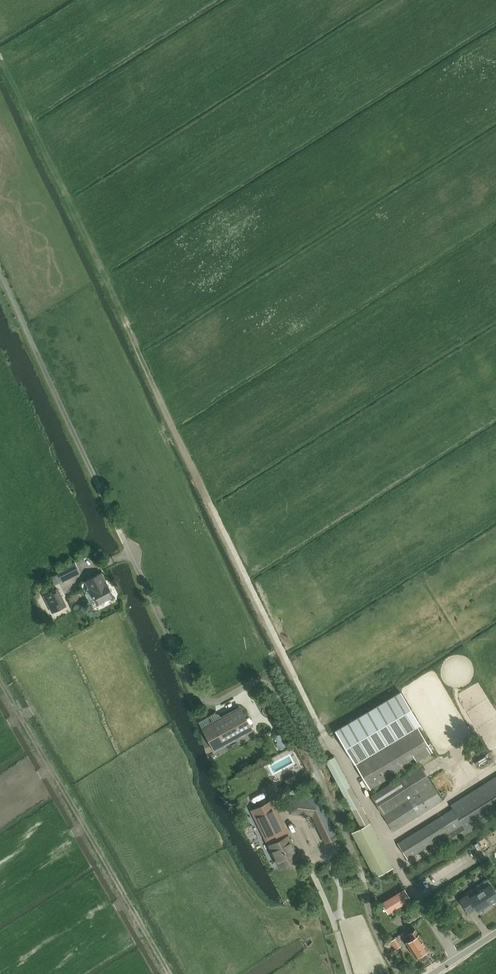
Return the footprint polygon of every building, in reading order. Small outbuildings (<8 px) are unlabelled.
[(51,577),(54,585),(62,581),(62,582),(80,573),(75,562),(57,571),(58,574),(51,577)] [(113,596),(101,573),(85,581),(89,588),(87,589),(86,594),(90,602),(95,603),(97,602),(98,604),(113,596)] [(52,613),(66,606),(58,589),(44,595),(52,613)] [(401,692),(335,730),(355,763),(417,726),(420,724),(401,692)] [(228,711),(227,709),(236,704),(234,700),(218,709),(221,715),(228,711)] [(240,707),(203,728),(204,729),(212,744),(213,743),(221,744),(222,745),(252,729),(249,725),(246,719),(240,707)] [(370,789),(432,752),(417,726),(355,763),(370,789)] [(285,732),(275,737),(278,743),(277,744),(280,751),(291,745),(285,732)] [(334,756),(326,760),(360,825),(351,830),(374,874),(392,865),(334,756)] [(371,796),(383,814),(393,831),(442,800),(420,765),(371,796)] [(287,778),(290,784),(298,780),(296,775),(287,778)] [(407,859),(435,841),(440,849),(495,814),(495,777),(451,805),(453,808),(398,843),(407,859)] [(290,798),(289,813),(304,813),(314,814),(325,839),(336,834),(317,792),(304,798),(290,798)] [(287,836),(271,801),(252,811),(267,841),(258,845),(261,852),(270,847),(280,866),(298,857),(292,845),(293,842),(292,839),(289,838),(288,835),(287,836)] [(348,872),(341,875),(344,887),(352,884),(348,872)] [(460,900),(469,913),(476,909),(478,912),(495,900),(495,892),(491,884),(469,898),(467,895),(460,900)] [(382,903),(388,913),(411,899),(404,889),(382,903)] [(428,949),(415,929),(410,933),(413,938),(407,942),(416,957),(417,956),(419,956),(422,954),(423,952),(428,949)]
